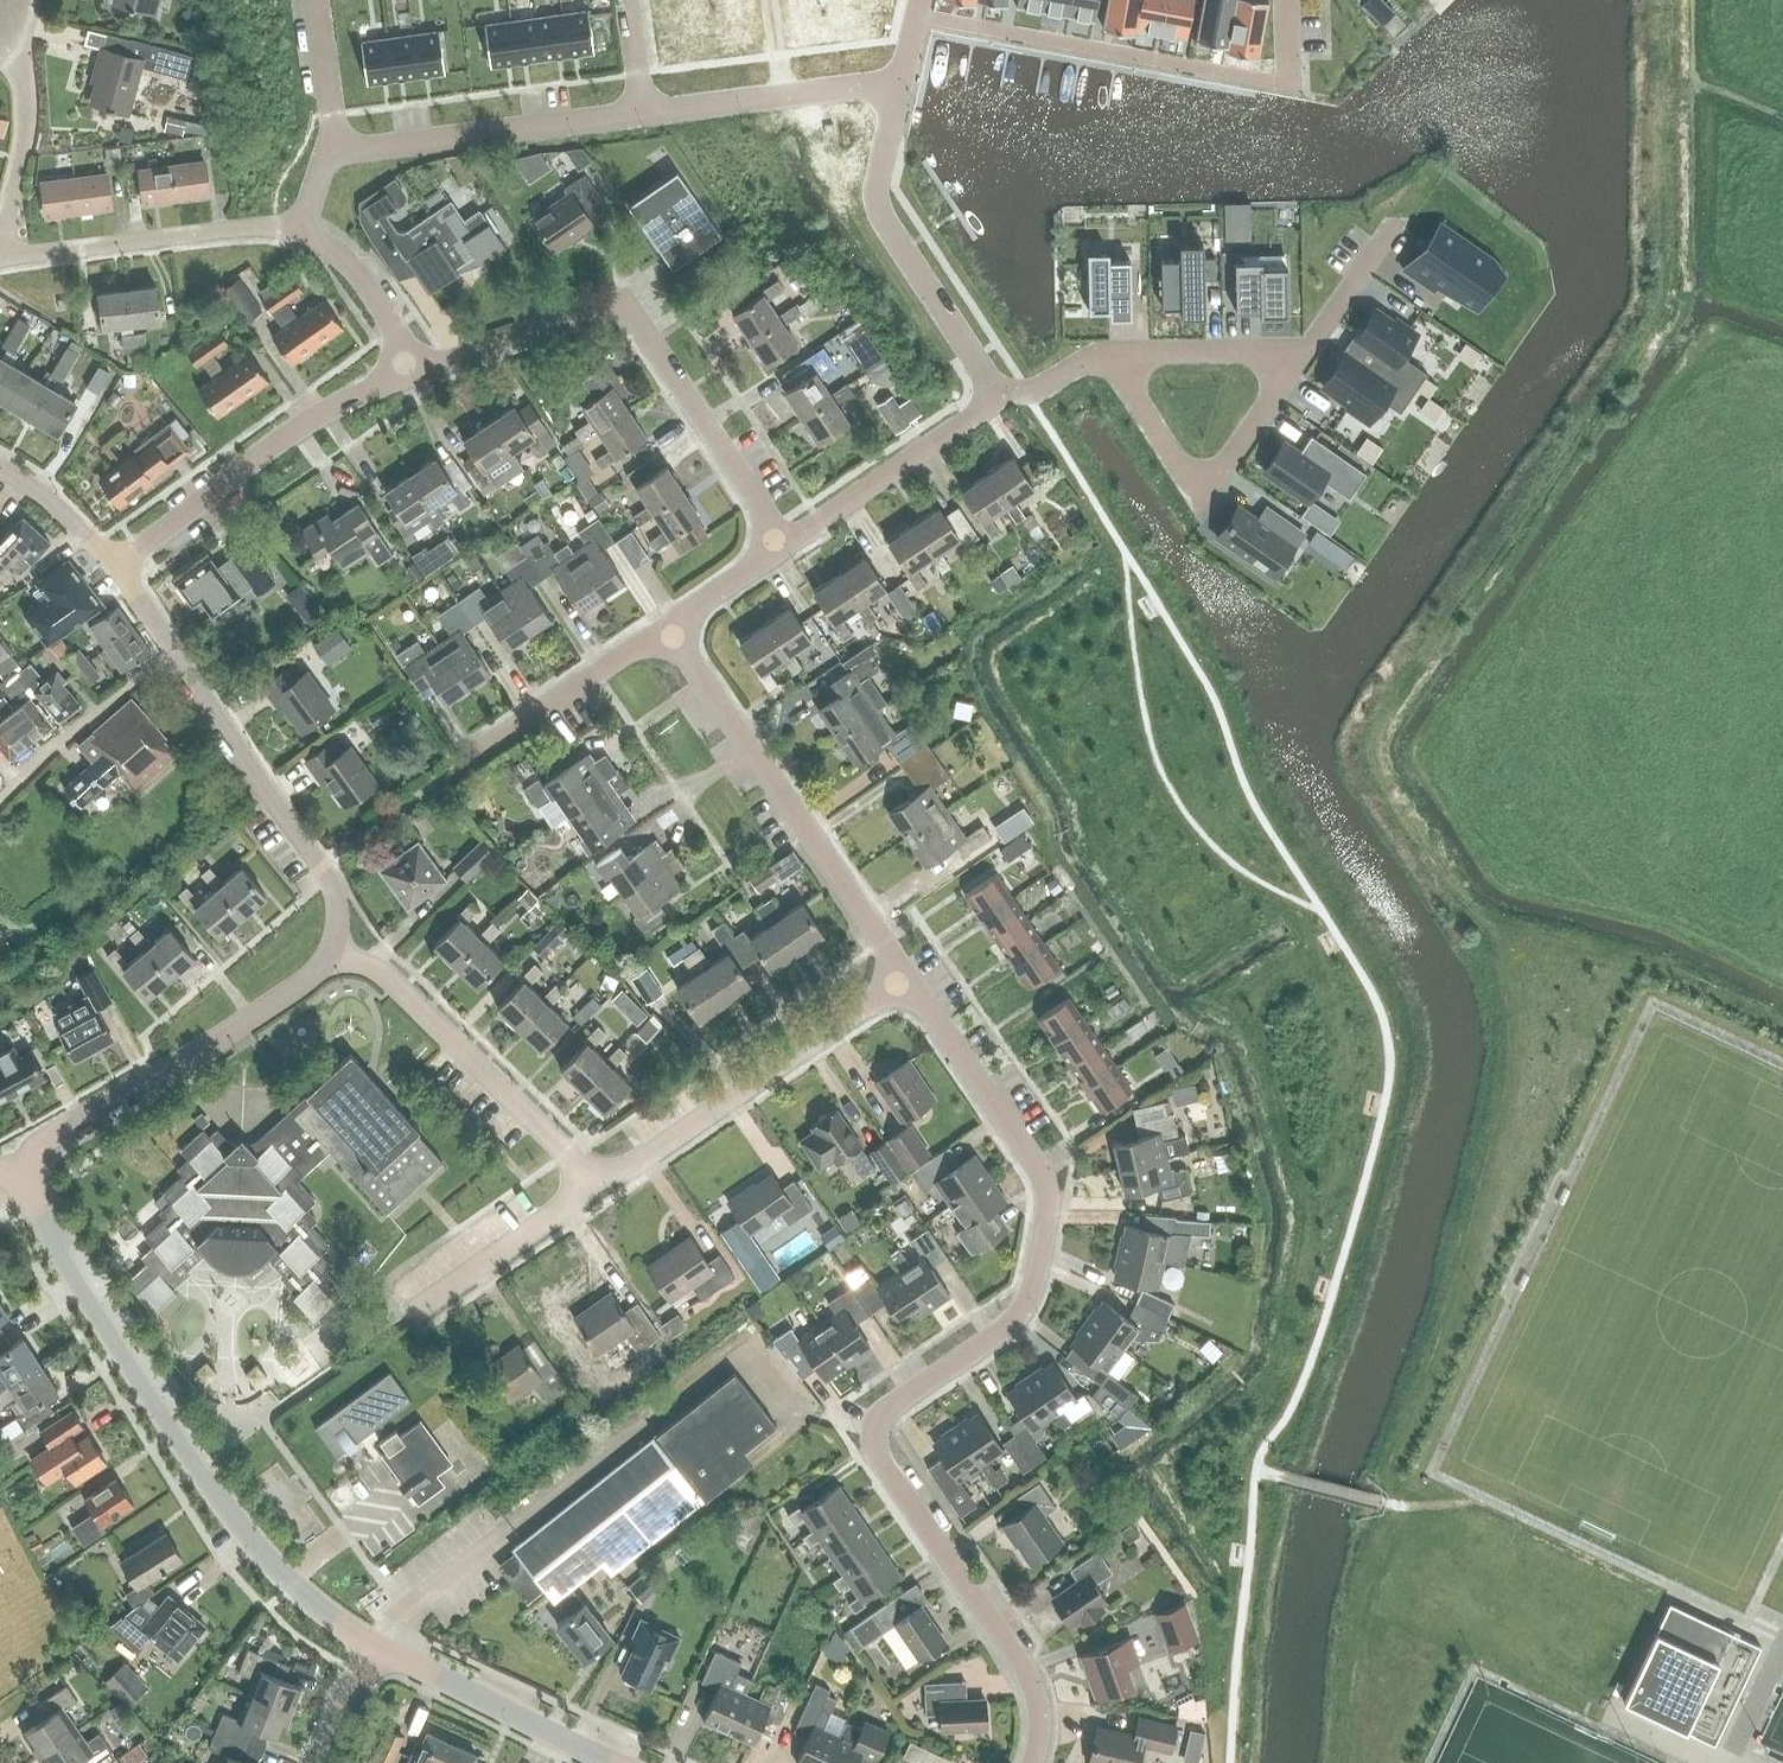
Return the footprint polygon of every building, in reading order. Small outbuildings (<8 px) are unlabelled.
[(114,2),(154,13),(157,0),(115,0),(114,2)] [(1016,6),(1043,11),(1045,0),(1017,0),(1016,6)] [(1043,11),(1068,16),(1071,0),(1045,0),(1043,11)] [(1068,16),(1094,21),(1098,0),(1071,0),(1068,16)] [(1103,27),(1134,33),(1140,0),(1108,0),(1103,27)] [(1134,33),(1135,33),(1136,29),(1160,33),(1166,0),(1140,0),(1134,33)] [(1160,33),(1187,38),(1193,0),(1166,0),(1160,33)] [(1196,39),(1226,45),(1225,50),(1227,50),(1236,0),(1203,0),(1196,39)] [(1227,50),(1258,56),(1268,0),(1236,0),(1227,50)] [(1363,4),(1383,24),(1394,13),(1382,0),(1367,0),(1363,4)] [(588,10),(562,14),(568,56),(594,52),(588,10)] [(542,60),(567,56),(561,14),(536,18),(542,60)] [(517,64),(542,60),(536,18),(511,21),(517,64)] [(511,21),(484,25),(490,67),(517,64),(511,21)] [(439,31),(413,35),(419,77),(445,73),(439,31)] [(192,56),(132,39),(106,32),(96,71),(100,72),(92,103),(127,113),(140,65),(186,78),(192,56)] [(393,81),(418,77),(413,35),(387,39),(393,81)] [(212,43),(200,39),(189,80),(210,85),(208,56),(212,43)] [(387,39),(361,42),(366,84),(393,81),(387,39)] [(1379,46),(1386,54),(1391,50),(1391,49),(1384,41),(1381,44),(1379,46)] [(185,119),(166,115),(162,131),(181,135),(185,119)] [(122,127),(118,141),(130,144),(134,130),(122,127)] [(208,136),(209,151),(223,150),(222,135),(208,136)] [(105,148),(106,165),(121,164),(120,147),(105,148)] [(578,169),(591,161),(581,148),(566,151),(578,169)] [(551,170),(539,153),(539,152),(530,154),(512,159),(530,185),(551,170)] [(134,161),(122,163),(124,172),(135,171),(134,161)] [(177,199),(209,195),(205,161),(172,165),(177,199)] [(144,203),(177,199),(172,165),(140,170),(144,203)] [(695,254),(721,237),(677,171),(627,205),(655,245),(678,229),(695,254)] [(79,212),(111,208),(107,174),(74,178),(79,212)] [(567,195),(532,219),(554,250),(579,233),(582,236),(612,216),(613,215),(585,174),(563,189),(567,195)] [(46,216),(79,212),(74,178),(42,182),(46,216)] [(406,260),(429,293),(459,273),(455,268),(474,255),(481,265),(484,263),(506,248),(479,209),(464,219),(451,200),(428,215),(386,201),(378,189),(360,202),(360,220),(370,239),(392,270),(406,260)] [(1493,285),(1507,275),(1492,259),(1441,224),(1427,244),(1402,268),(1434,290),(1439,281),(1477,308),(1493,285)] [(1180,259),(1161,259),(1162,308),(1181,307),(1182,317),(1205,316),(1204,280),(1216,279),(1216,258),(1203,258),(1203,244),(1180,245),(1180,259)] [(1109,252),(1088,252),(1089,311),(1110,310),(1110,318),(1115,318),(1131,318),(1130,260),(1109,260),(1109,252)] [(1262,262),(1235,263),(1236,312),(1260,311),(1260,317),(1288,317),(1287,267),(1263,268),(1262,262)] [(246,319),(259,312),(241,280),(229,287),(246,319)] [(780,318),(778,316),(768,300),(784,289),(778,280),(761,292),(762,294),(732,314),(749,339),(780,318)] [(127,289),(132,324),(160,321),(156,286),(127,289)] [(103,328),(132,324),(127,289),(99,293),(103,328)] [(291,312),(316,346),(340,329),(315,294),(291,312)] [(801,314),(800,313),(806,308),(801,300),(778,316),(780,318),(749,339),(767,364),(797,344),(784,325),(801,314)] [(83,305),(86,328),(97,326),(94,304),(83,305)] [(1338,365),(1323,387),(1350,405),(1347,408),(1368,423),(1383,401),(1400,413),(1417,389),(1425,377),(1428,374),(1402,356),(1417,334),(1397,320),(1394,323),(1376,310),(1362,330),(1360,333),(1366,336),(1345,366),(1340,363),(1338,365)] [(292,364),(316,346),(291,312),(267,329),(292,364)] [(21,339),(29,325),(18,318),(10,332),(21,339)] [(197,362),(233,344),(225,328),(189,346),(197,362)] [(1,346),(7,350),(12,353),(21,339),(10,332),(1,346)] [(133,333),(135,351),(146,349),(144,332),(133,333)] [(134,351),(135,351),(133,333),(120,335),(122,352),(125,352),(126,365),(136,364),(134,351)] [(65,346),(57,359),(70,367),(78,353),(72,349),(65,346)] [(251,353),(258,362),(266,356),(259,347),(251,353)] [(216,365),(241,400),(265,382),(241,348),(216,365)] [(836,368),(830,359),(823,348),(783,375),(792,387),(785,392),(802,417),(832,397),(831,394),(820,379),(836,368)] [(8,404),(26,373),(10,364),(16,355),(12,353),(7,350),(2,359),(0,362),(0,399),(8,404)] [(70,367),(57,359),(49,373),(56,377),(32,418),(57,433),(75,402),(60,393),(66,382),(62,380),(70,367)] [(629,411),(616,391),(623,387),(606,361),(579,379),(595,404),(585,410),(590,419),(573,430),(576,435),(560,446),(567,455),(584,444),(584,445),(600,434),(599,431),(629,411)] [(109,372),(97,365),(84,386),(96,394),(109,372)] [(217,417),(241,400),(216,365),(192,382),(217,417)] [(39,381),(26,373),(8,404),(32,418),(56,377),(49,373),(45,371),(39,381)] [(1437,385),(1425,377),(1417,389),(1429,397),(1437,385)] [(837,404),(853,393),(847,384),(831,394),(832,397),(802,417),(819,443),(849,422),(837,404)] [(114,408),(122,397),(114,391),(106,402),(114,408)] [(898,406),(891,394),(875,405),(893,433),(921,415),(910,398),(898,406)] [(555,443),(545,428),(529,404),(518,411),(514,405),(489,423),(509,453),(512,451),(527,441),(538,457),(547,451),(546,450),(555,443)] [(617,456),(646,436),(629,411),(599,431),(600,434),(611,449),(595,460),(601,469),(618,458),(617,456)] [(142,449),(101,480),(120,504),(151,480),(150,480),(189,450),(182,440),(189,435),(176,419),(169,424),(168,423),(139,445),(142,449)] [(523,468),(512,451),(509,453),(489,423),(463,440),(473,453),(460,462),(483,495),(495,487),(484,470),(503,457),(514,474),(523,468)] [(1322,480),(1349,498),(1366,474),(1312,436),(1300,453),(1285,442),(1264,471),(1307,501),(1322,480)] [(1367,437),(1356,453),(1372,464),(1383,448),(1367,437)] [(561,475),(569,469),(558,452),(549,458),(561,475)] [(1008,505),(1005,507),(1016,523),(1025,517),(1014,501),(1034,488),(1030,482),(1043,474),(1032,459),(1020,467),(1013,457),(988,474),(1008,505)] [(431,505),(433,504),(449,493),(460,510),(469,503),(458,486),(456,488),(436,458),(410,475),(431,505)] [(683,492),(666,466),(655,474),(646,461),(627,474),(648,506),(632,517),(638,526),(655,515),(653,512),(683,492)] [(989,517),(1005,507),(1008,505),(988,474),(962,491),(982,521),(980,523),(991,540),(1001,534),(989,517)] [(444,520),(433,504),(431,505),(410,475),(385,492),(395,507),(388,511),(404,535),(430,518),(435,526),(444,520)] [(534,483),(543,497),(551,492),(542,478),(534,483)] [(588,478),(576,486),(586,500),(588,498),(597,492),(588,478)] [(609,505),(599,491),(597,492),(588,498),(597,513),(609,505)] [(693,545),(707,535),(696,520),(700,517),(683,492),(653,512),(655,515),(665,530),(649,541),(655,550),(672,539),(671,537),(682,529),(693,545)] [(377,565),(392,555),(358,503),(332,520),(328,513),(301,531),(317,555),(329,547),(343,569),(369,552),(377,565)] [(1303,517),(1314,525),(1323,511),(1313,503),(1303,517)] [(964,547),(979,537),(958,507),(945,516),(939,507),(913,525),(934,555),(931,557),(942,573),(951,567),(940,551),(958,539),(964,547)] [(1268,510),(1260,522),(1239,508),(1218,539),(1266,572),(1288,541),(1297,548),(1305,537),(1268,510)] [(20,574),(31,563),(50,543),(23,517),(4,537),(0,542),(0,572),(8,563),(20,574)] [(602,596),(623,581),(602,550),(614,542),(598,518),(578,532),(586,544),(573,553),(602,596)] [(915,568),(931,557),(934,555),(913,525),(888,542),(908,571),(905,572),(917,590),(926,584),(915,568)] [(634,569),(650,558),(631,531),(616,541),(634,569)] [(1317,532),(1309,544),(1333,560),(1341,548),(1317,532)] [(526,555),(525,556),(516,541),(495,555),(505,569),(513,582),(500,590),(529,633),(551,618),(530,588),(542,580),(526,555)] [(566,543),(553,551),(547,542),(526,555),(542,580),(554,572),(579,610),(602,596),(573,553),(566,543)] [(248,544),(229,557),(230,558),(217,567),(211,558),(177,584),(192,605),(203,598),(215,614),(252,587),(257,594),(275,581),(249,545),(248,544)] [(438,564),(425,544),(409,555),(423,575),(438,564)] [(868,623),(877,617),(866,601),(885,588),(865,558),(839,575),(860,605),(857,607),(868,623)] [(47,646),(104,606),(68,559),(36,583),(47,598),(24,614),(47,646)] [(1020,578),(1011,564),(997,573),(1007,587),(1020,578)] [(841,618),(857,607),(860,605),(839,575),(814,592),(834,621),(831,623),(843,640),(852,634),(841,618)] [(1006,587),(998,575),(990,581),(998,592),(1006,587)] [(914,608),(898,583),(884,593),(900,617),(914,608)] [(529,633),(500,590),(487,599),(479,587),(458,601),(474,626),(486,617),(507,648),(529,633)] [(322,616),(311,601),(298,611),(309,626),(322,616)] [(462,634),(474,626),(458,601),(437,615),(450,635),(437,643),(467,687),(489,672),(462,634)] [(106,650),(135,629),(118,606),(90,626),(106,650)] [(785,655),(791,652),(811,639),(790,608),(765,625),(785,655)] [(944,627),(932,609),(920,617),(931,635),(944,627)] [(802,668),(791,652),(785,655),(765,625),(740,642),(760,672),(757,674),(768,691),(777,685),(767,668),(782,658),(793,674),(802,668)] [(350,647),(335,626),(311,644),(326,664),(350,647)] [(123,673),(151,652),(135,629),(106,650),(123,673)] [(65,657),(71,653),(61,640),(51,647),(58,656),(62,653),(65,657)] [(445,702),(467,687),(437,643),(424,652),(416,640),(395,654),(421,692),(433,684),(445,702)] [(877,709),(886,703),(868,677),(877,671),(868,659),(876,653),(869,644),(841,663),(847,673),(828,687),(836,699),(819,711),(837,736),(877,709)] [(82,658),(84,656),(77,648),(63,661),(69,668),(82,658)] [(9,652),(0,659),(0,676),(1,677),(18,664),(9,652)] [(82,658),(69,668),(84,686),(99,674),(84,656),(82,658)] [(303,731),(308,727),(333,708),(306,672),(299,677),(291,666),(263,686),(276,703),(280,700),(303,731)] [(59,720),(80,704),(63,684),(66,681),(57,671),(43,683),(28,667),(19,675),(29,686),(30,685),(51,710),(59,720)] [(19,675),(15,670),(0,682),(0,685),(17,708),(14,710),(2,695),(0,697),(0,713),(4,718),(0,721),(0,746),(9,758),(52,726),(44,716),(51,710),(30,685),(29,686),(19,675)] [(166,739),(156,727),(131,699),(78,745),(93,762),(64,788),(80,806),(119,772),(135,790),(176,754),(164,741),(166,739)] [(389,717),(384,709),(369,719),(374,727),(389,717)] [(907,726),(895,735),(877,709),(837,736),(855,763),(886,742),(895,755),(922,736),(916,728),(907,726)] [(903,767),(930,748),(922,736),(895,755),(894,755),(903,767)] [(346,806),(376,783),(350,747),(342,752),(334,741),(306,761),(319,778),(323,775),(346,806)] [(947,812),(932,789),(950,777),(930,748),(903,767),(911,779),(920,791),(889,812),(907,839),(947,812)] [(618,770),(616,771),(605,755),(593,763),(595,766),(574,781),(566,769),(544,784),(540,778),(525,788),(538,807),(555,795),(570,816),(624,778),(618,770)] [(589,852),(635,820),(617,795),(629,787),(624,778),(570,816),(584,836),(580,839),(589,852)] [(907,839),(925,865),(956,845),(964,857),(991,838),(983,826),(965,838),(947,812),(907,839)] [(1005,842),(1016,834),(1008,821),(996,829),(1005,842)] [(453,866),(466,880),(494,854),(481,840),(453,866)] [(672,849),(665,853),(656,840),(628,859),(620,848),(597,864),(605,877),(610,874),(624,895),(678,857),(672,849)] [(1008,862),(1020,854),(1013,842),(1000,851),(1008,862)] [(380,870),(408,908),(445,880),(418,843),(380,870)] [(684,865),(678,857),(624,895),(638,915),(634,918),(643,931),(642,931),(648,941),(654,937),(651,933),(669,920),(665,915),(666,915),(658,903),(681,887),(672,874),(684,865)] [(777,878),(768,865),(747,879),(756,893),(777,878)] [(265,896),(242,868),(223,883),(209,867),(201,874),(215,890),(218,888),(242,916),(265,896)] [(556,883),(550,874),(530,887),(536,896),(556,883)] [(982,919),(1013,898),(996,874),(966,895),(982,919)] [(1046,884),(1054,895),(1062,889),(1054,879),(1046,884)] [(218,888),(215,890),(200,903),(187,887),(178,894),(193,911),(196,909),(219,936),(242,916),(218,888)] [(537,901),(526,889),(516,898),(527,910),(537,901)] [(823,934),(801,903),(783,915),(772,898),(763,903),(797,952),(823,934)] [(997,942),(1028,921),(1013,898),(982,919),(997,942)] [(482,939),(478,936),(465,923),(479,909),(471,902),(457,917),(459,919),(434,945),(456,966),(482,939)] [(750,938),(750,939),(761,954),(771,970),(797,952),(763,903),(755,909),(767,927),(750,938)] [(1057,915),(1066,929),(1076,922),(1066,908),(1057,915)] [(142,923),(133,912),(120,922),(129,934),(142,923)] [(558,918),(531,946),(542,957),(570,930),(558,918)] [(194,957),(190,953),(200,944),(180,920),(152,945),(138,929),(129,936),(143,952),(146,949),(170,977),(194,957)] [(721,921),(709,930),(719,946),(732,937),(721,921)] [(1013,965),(1044,944),(1028,921),(997,942),(1013,965)] [(456,966),(477,987),(503,960),(486,944),(500,930),(492,922),(478,936),(482,939),(456,966)] [(691,939),(685,944),(691,953),(724,1002),(750,984),(740,969),(729,952),(725,955),(711,964),(699,947),(697,949),(691,939)] [(724,1002),(691,953),(685,944),(666,956),(672,966),(683,958),(695,976),(677,988),(699,1019),(724,1002)] [(1029,988),(1060,967),(1044,944),(1013,965),(1029,988)] [(146,949),(143,952),(129,964),(115,948),(107,955),(121,973),(124,970),(147,997),(170,977),(146,949)] [(545,1001),(542,998),(529,985),(542,971),(534,964),(520,978),(522,981),(497,1007),(519,1028),(545,1001)] [(662,993),(645,967),(629,978),(646,1004),(662,993)] [(1061,967),(1050,975),(1056,983),(1066,976),(1061,967)] [(75,1060),(113,1040),(96,1008),(111,1000),(94,969),(78,978),(87,996),(75,1002),(77,1007),(57,1018),(63,1029),(60,1031),(75,1060)] [(540,1049),(567,1022),(550,1006),(563,992),(555,984),(542,998),(545,1001),(519,1028),(540,1049)] [(1114,984),(1103,990),(1109,999),(1119,992),(1114,984)] [(611,1000),(624,1012),(634,1001),(621,989),(611,1000)] [(1124,997),(1110,1007),(1118,1018),(1132,1008),(1124,997)] [(1055,1042),(1085,1021),(1069,998),(1039,1019),(1055,1042)] [(575,1017),(582,1024),(594,1012),(586,1005),(575,1017)] [(662,1025),(651,1014),(633,1032),(644,1043),(662,1025)] [(1070,1065),(1101,1044),(1085,1021),(1055,1042),(1070,1065)] [(1134,1024),(1126,1029),(1133,1039),(1140,1034),(1134,1024)] [(608,1063),(605,1060),(592,1047),(606,1033),(598,1026),(583,1041),(586,1043),(561,1069),(582,1090),(608,1063)] [(1086,1088),(1117,1067),(1101,1044),(1070,1065),(1086,1088)] [(604,1111),(630,1084),(613,1068),(627,1054),(619,1046),(605,1060),(608,1063),(582,1090),(604,1111)] [(30,1050),(16,1058),(10,1048),(0,1054),(0,1101),(45,1077),(30,1050)] [(416,1133),(420,1130),(403,1111),(351,1054),(306,1095),(307,1096),(292,1109),(329,1150),(386,1213),(387,1212),(443,1162),(416,1133)] [(908,1062),(877,1082),(903,1120),(934,1099),(908,1062)] [(1102,1112),(1133,1091),(1117,1067),(1086,1088),(1102,1112)] [(1114,1143),(1120,1169),(1167,1157),(1189,1152),(1185,1136),(1178,1137),(1173,1114),(1167,1115),(1164,1102),(1141,1108),(1147,1135),(1114,1143)] [(297,1180),(329,1150),(292,1109),(260,1138),(257,1140),(255,1142),(253,1143),(250,1144),(248,1144),(245,1145),(241,1145),(236,1263),(241,1263),(246,1262),(251,1260),(255,1257),(262,1251),(298,1291),(293,1296),(314,1319),(343,1292),(324,1271),(330,1266),(320,1255),(329,1246),(310,1225),(316,1220),(307,1209),(316,1201),(297,1180)] [(875,1167),(871,1161),(836,1111),(813,1127),(816,1132),(802,1142),(821,1168),(835,1158),(838,1163),(848,1156),(862,1176),(875,1167)] [(930,1154),(909,1123),(885,1139),(906,1170),(930,1154)] [(225,1138),(223,1136),(217,1129),(209,1136),(203,1129),(180,1150),(188,1159),(178,1169),(183,1175),(162,1194),(171,1203),(160,1213),(165,1218),(144,1237),(153,1247),(141,1258),(147,1264),(127,1283),(154,1313),(177,1291),(172,1286),(211,1249),(218,1256),(222,1259),(226,1261),(231,1262),(236,1263),(241,1145),(240,1145),(236,1144),(234,1144),(231,1142),(229,1141),(227,1139),(225,1138)] [(892,1182),(907,1172),(886,1143),(872,1152),(892,1182)] [(975,1155),(962,1164),(951,1146),(911,1171),(924,1190),(935,1183),(951,1206),(991,1178),(975,1155)] [(1186,1169),(1171,1172),(1167,1157),(1120,1169),(1126,1194),(1159,1186),(1162,1201),(1192,1194),(1186,1169)] [(813,1208),(794,1181),(782,1189),(772,1175),(747,1192),(746,1189),(728,1202),(749,1233),(780,1212),(789,1225),(813,1208)] [(991,1211),(1006,1201),(991,1178),(951,1206),(966,1227),(957,1233),(971,1255),(1007,1230),(1006,1229),(1004,1230),(991,1211)] [(859,1223),(850,1208),(835,1218),(845,1232),(859,1223)] [(1197,1211),(1196,1219),(1209,1220),(1209,1212),(1197,1211)] [(1184,1264),(1190,1235),(1210,1236),(1211,1222),(1182,1219),(1182,1218),(1158,1216),(1155,1232),(1128,1226),(1125,1237),(1123,1236),(1119,1251),(1163,1261),(1164,1261),(1185,1266),(1185,1264),(1184,1264)] [(766,1257),(739,1219),(719,1233),(746,1271),(766,1257)] [(845,1240),(835,1225),(819,1235),(829,1250),(845,1240)] [(900,1272),(928,1312),(950,1296),(931,1268),(947,1257),(929,1229),(912,1241),(923,1256),(909,1266),(900,1253),(891,1258),(900,1272)] [(646,1267),(670,1301),(692,1286),(701,1300),(734,1277),(719,1255),(707,1263),(689,1237),(646,1267)] [(1158,1287),(1163,1261),(1119,1251),(1115,1267),(1118,1267),(1116,1278),(1158,1287)] [(900,1272),(878,1287),(860,1261),(843,1273),(870,1313),(887,1302),(905,1327),(928,1312),(900,1272)] [(836,1315),(822,1325),(849,1365),(872,1349),(854,1324),(870,1313),(851,1285),(827,1301),(836,1315)] [(1169,1317),(1175,1304),(1143,1289),(1137,1303),(1169,1317)] [(573,1318),(598,1354),(625,1335),(637,1352),(661,1336),(645,1312),(631,1322),(611,1292),(573,1318)] [(1163,1330),(1131,1315),(1129,1320),(1105,1302),(1098,1311),(1096,1309),(1086,1322),(1123,1349),(1132,1337),(1137,1340),(1159,1340),(1163,1330)] [(1163,1330),(1169,1317),(1137,1303),(1131,1315),(1163,1330)] [(1107,1370),(1123,1349),(1086,1322),(1077,1334),(1079,1336),(1073,1345),(1107,1370)] [(826,1380),(849,1365),(822,1325),(800,1340),(791,1327),(772,1340),(801,1379),(818,1368),(826,1380)] [(23,1338),(11,1346),(4,1334),(0,1336),(0,1370),(3,1375),(0,1377),(0,1391),(41,1364),(23,1338)] [(355,1336),(347,1341),(353,1350),(361,1345),(355,1336)] [(565,1384),(548,1359),(535,1367),(519,1344),(485,1368),(508,1402),(534,1384),(543,1398),(565,1384)] [(215,1372),(205,1361),(193,1372),(204,1383),(215,1372)] [(267,1376),(255,1363),(244,1374),(256,1386),(267,1376)] [(58,1390),(41,1364),(0,1391),(0,1409),(18,1397),(27,1410),(16,1417),(24,1429),(54,1409),(46,1398),(58,1390)] [(1042,1368),(1029,1376),(1055,1414),(1064,1427),(1092,1408),(1083,1393),(1076,1398),(1053,1364),(1044,1370),(1042,1368)] [(336,1456),(411,1401),(390,1372),(315,1427),(336,1456)] [(695,1489),(776,1425),(735,1373),(513,1548),(517,1553),(503,1564),(529,1597),(543,1586),(555,1600),(557,1598),(570,1588),(602,1562),(611,1574),(704,1500),(695,1489)] [(1128,1408),(1137,1397),(1110,1374),(1101,1385),(1128,1408)] [(1042,1423),(1055,1414),(1029,1376),(1016,1385),(1018,1388),(1009,1394),(1024,1416),(1009,1426),(1015,1436),(1027,1428),(1036,1440),(1040,1438),(1042,1435),(1044,1432),(1044,1429),(1044,1426),(1042,1423)] [(1128,1409),(1128,1408),(1101,1385),(1092,1397),(1119,1419),(1132,1429),(1140,1419),(1128,1409)] [(106,1462),(89,1436),(78,1443),(72,1434),(83,1427),(72,1411),(41,1432),(51,1446),(31,1459),(46,1482),(66,1469),(75,1482),(106,1462)] [(987,1460),(1002,1450),(979,1415),(970,1421),(968,1418),(955,1427),(980,1464),(981,1465),(980,1465),(995,1487),(1007,1479),(998,1467),(993,1470),(987,1460)] [(436,1474),(451,1463),(420,1421),(400,1435),(396,1430),(379,1442),(386,1451),(382,1454),(418,1503),(444,1485),(436,1474)] [(943,1457),(928,1468),(960,1516),(976,1505),(958,1479),(980,1464),(955,1427),(942,1436),(943,1438),(934,1444),(943,1457)] [(1035,1465),(1047,1457),(1036,1440),(1027,1428),(1015,1436),(1035,1465)] [(1023,1473),(1035,1465),(1015,1436),(1003,1444),(1023,1473)] [(102,1524),(133,1503),(116,1477),(84,1498),(93,1512),(72,1526),(84,1544),(106,1529),(102,1524)] [(1045,1516),(1057,1508),(1040,1483),(1012,1502),(1021,1514),(1003,1526),(1018,1546),(1019,1545),(1032,1565),(1063,1543),(1045,1516)] [(816,1534),(853,1508),(838,1485),(801,1510),(799,1507),(787,1515),(794,1524),(804,1517),(813,1529),(802,1537),(809,1546),(819,1539),(816,1534)] [(831,1556),(869,1530),(853,1508),(816,1534),(819,1539),(831,1556)] [(1138,1535),(1130,1524),(1119,1531),(1126,1542),(1138,1535)] [(847,1578),(884,1553),(869,1530),(831,1556),(843,1573),(833,1581),(839,1590),(850,1583),(847,1578)] [(145,1581),(182,1559),(165,1532),(121,1560),(137,1586),(125,1593),(132,1606),(153,1593),(145,1581)] [(1103,1609),(1100,1604),(1106,1600),(1095,1584),(1112,1572),(1098,1551),(1069,1571),(1077,1582),(1053,1599),(1070,1624),(1081,1617),(1084,1622),(1103,1609)] [(863,1601),(900,1575),(884,1553),(847,1578),(850,1583),(859,1595),(848,1603),(855,1612),(866,1604),(863,1601)] [(649,1574),(646,1571),(629,1587),(642,1602),(666,1580),(655,1568),(649,1574)] [(557,1624),(584,1659),(611,1638),(584,1603),(583,1604),(570,1588),(557,1598),(569,1614),(557,1624)] [(178,1660),(206,1626),(168,1595),(151,1616),(138,1605),(112,1625),(121,1633),(110,1644),(130,1663),(143,1649),(140,1647),(149,1636),(178,1660)] [(945,1641),(920,1605),(905,1616),(893,1598),(850,1628),(842,1633),(855,1652),(896,1624),(919,1658),(945,1641)] [(1624,1702),(1714,1745),(1761,1647),(1670,1603),(1624,1702)] [(1170,1650),(1197,1640),(1184,1604),(1157,1614),(1170,1650)] [(851,1623),(842,1610),(830,1619),(839,1632),(851,1623)] [(737,1622),(723,1615),(717,1627),(731,1634),(737,1622)] [(670,1658),(680,1637),(642,1619),(631,1641),(636,1643),(622,1673),(624,1674),(624,1680),(635,1685),(640,1682),(651,1687),(666,1656),(670,1658)] [(835,1629),(828,1646),(845,1654),(849,1646),(835,1629)] [(1097,1698),(1129,1687),(1124,1673),(1122,1674),(1119,1668),(1138,1661),(1130,1638),(1082,1655),(1097,1698)] [(277,1676),(282,1662),(249,1649),(239,1673),(254,1679),(248,1694),(291,1711),(302,1686),(277,1676)] [(751,1679),(736,1672),(741,1662),(716,1650),(701,1682),(717,1689),(703,1720),(728,1732),(746,1693),(745,1693),(751,1679)] [(309,1664),(296,1660),(293,1668),(306,1672),(309,1664)] [(103,1682),(126,1707),(148,1687),(125,1663),(103,1682)] [(958,1683),(965,1683),(965,1681),(925,1683),(926,1714),(940,1713),(941,1729),(987,1727),(985,1699),(959,1700),(958,1683)] [(781,1718),(793,1694),(770,1683),(761,1701),(746,1693),(728,1732),(754,1743),(768,1712),(781,1718)] [(822,1707),(826,1696),(829,1690),(814,1683),(792,1731),(807,1738),(796,1762),(797,1762),(826,1762),(839,1736),(823,1729),(831,1711),(822,1707)] [(38,1755),(77,1728),(64,1709),(76,1700),(66,1685),(36,1705),(44,1717),(22,1732),(38,1755)] [(281,1737),(291,1711),(248,1694),(237,1719),(223,1713),(216,1730),(249,1744),(256,1727),(281,1737)] [(826,1696),(822,1707),(831,1711),(836,1700),(826,1696)] [(1180,1708),(1179,1716),(1207,1721),(1205,1697),(1196,1700),(1193,1696),(1178,1704),(1180,1708)] [(132,1726),(135,1724),(119,1702),(109,1709),(116,1719),(123,1714),(132,1726)] [(1176,1726),(1139,1718),(1135,1735),(1097,1727),(1089,1762),(1091,1762),(1138,1762),(1142,1745),(1170,1751),(1176,1726)] [(839,1736),(826,1762),(857,1762),(860,1756),(875,1762),(889,1730),(865,1719),(863,1725),(861,1728),(846,1721),(839,1736)] [(1204,1759),(1208,1725),(1194,1723),(1190,1757),(1204,1759)] [(85,1740),(77,1728),(38,1755),(43,1762),(107,1762),(116,1757),(98,1731),(85,1740)] [(387,1729),(373,1758),(384,1762),(388,1762),(401,1736),(387,1729)] [(249,1744),(216,1730),(209,1747),(223,1753),(220,1762),(249,1762),(242,1760),(249,1744)] [(452,1743),(427,1731),(422,1743),(417,1741),(407,1762),(486,1762),(487,1762),(475,1758),(477,1754),(452,1743)] [(948,1758),(910,1741),(903,1756),(918,1762),(946,1762),(948,1758)] [(147,1755),(139,1743),(121,1755),(127,1762),(135,1762),(147,1755)]
